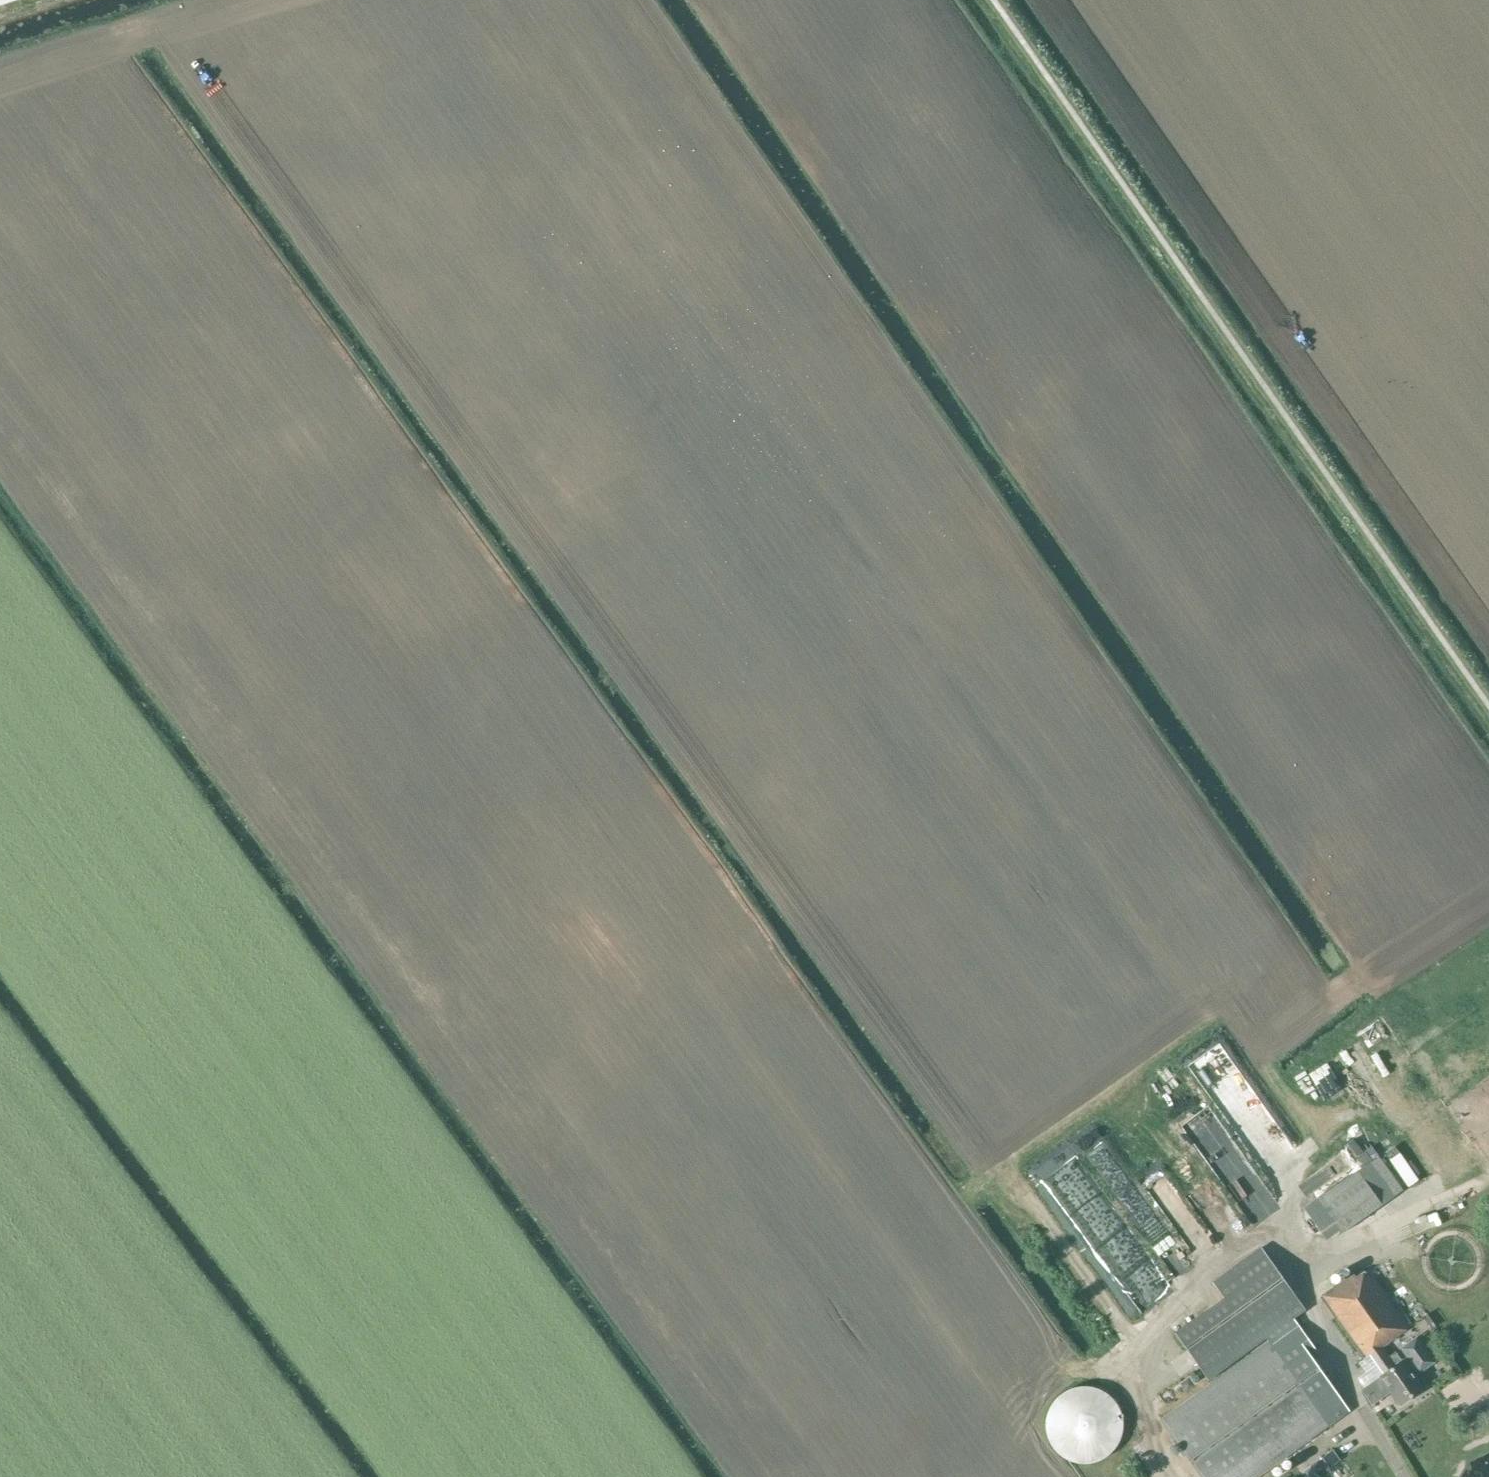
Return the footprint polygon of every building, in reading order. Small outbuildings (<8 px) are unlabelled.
[(1321,1168),(1233,1053),(1202,1077),(1267,1161),(1263,1164),(1278,1183),(1267,1192),(1276,1203),(1321,1168)] [(1328,1087),(1340,1080),(1330,1064),(1318,1072),(1328,1087)] [(1179,1117),(1229,1179),(1257,1157),(1207,1095),(1179,1117)] [(1352,1142),(1332,1153),(1340,1167),(1360,1156),(1352,1142)] [(1166,1197),(1202,1163),(1186,1145),(1149,1179),(1166,1197)] [(1391,1198),(1367,1165),(1358,1171),(1357,1170),(1303,1208),(1326,1240),(1340,1230),(1343,1233),(1391,1198)] [(1260,1248),(1211,1283),(1223,1299),(1174,1334),(1207,1380),(1266,1338),(1269,1342),(1162,1418),(1204,1476),(1258,1476),(1349,1411),(1309,1356),(1316,1350),(1293,1318),(1305,1310),(1260,1248)] [(1408,1327),(1368,1271),(1356,1279),(1353,1275),(1321,1298),(1364,1358),(1368,1355),(1360,1361),(1366,1371),(1356,1378),(1363,1388),(1382,1375),(1383,1376),(1380,1378),(1399,1405),(1425,1387),(1414,1372),(1415,1370),(1418,1375),(1435,1362),(1417,1335),(1399,1348),(1406,1358),(1402,1361),(1396,1352),(1388,1358),(1380,1347),(1408,1327)] [(1430,1331),(1443,1320),(1432,1307),(1419,1317),(1430,1331)] [(1158,1331),(1145,1344),(1152,1351),(1164,1337),(1158,1331)] [(1113,1450),(1119,1441),(1122,1431),(1122,1420),(1120,1410),(1114,1400),(1106,1393),(1097,1388),(1086,1386),(1075,1388),(1065,1392),(1057,1399),(1051,1408),(1047,1418),(1047,1429),(1050,1439),(1055,1448),(1063,1456),(1073,1460),(1084,1462),(1094,1461),(1104,1457),(1113,1450)]
